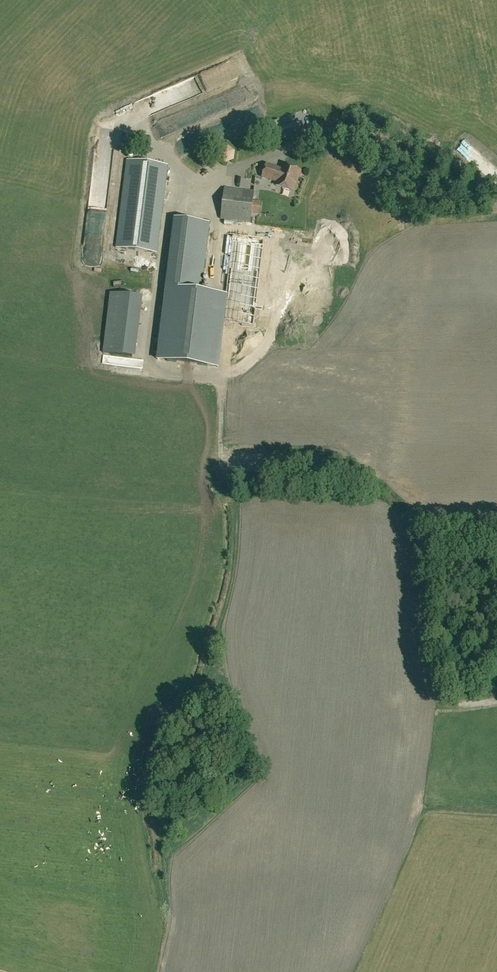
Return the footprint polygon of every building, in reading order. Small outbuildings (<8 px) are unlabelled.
[(228,145),(220,148),(218,157),(226,163),(234,159),(235,150),(228,145)] [(126,160),(116,247),(156,252),(168,164),(127,159),(126,160)] [(278,182),(276,186),(293,192),(301,171),(284,165),(282,170),(267,165),(263,176),(278,182)] [(224,188),(220,218),(250,222),(251,214),(252,201),(253,191),(224,188)] [(257,207),(256,215),(265,216),(265,208),(257,207)] [(226,296),(220,295),(201,293),(209,223),(175,219),(157,359),(217,367),(223,323),(226,296)] [(226,296),(223,323),(241,325),(254,327),(258,294),(264,240),(233,237),(226,296)] [(126,356),(150,358),(154,319),(145,319),(147,304),(151,304),(152,295),(113,292),(108,347),(127,349),(126,356)]
